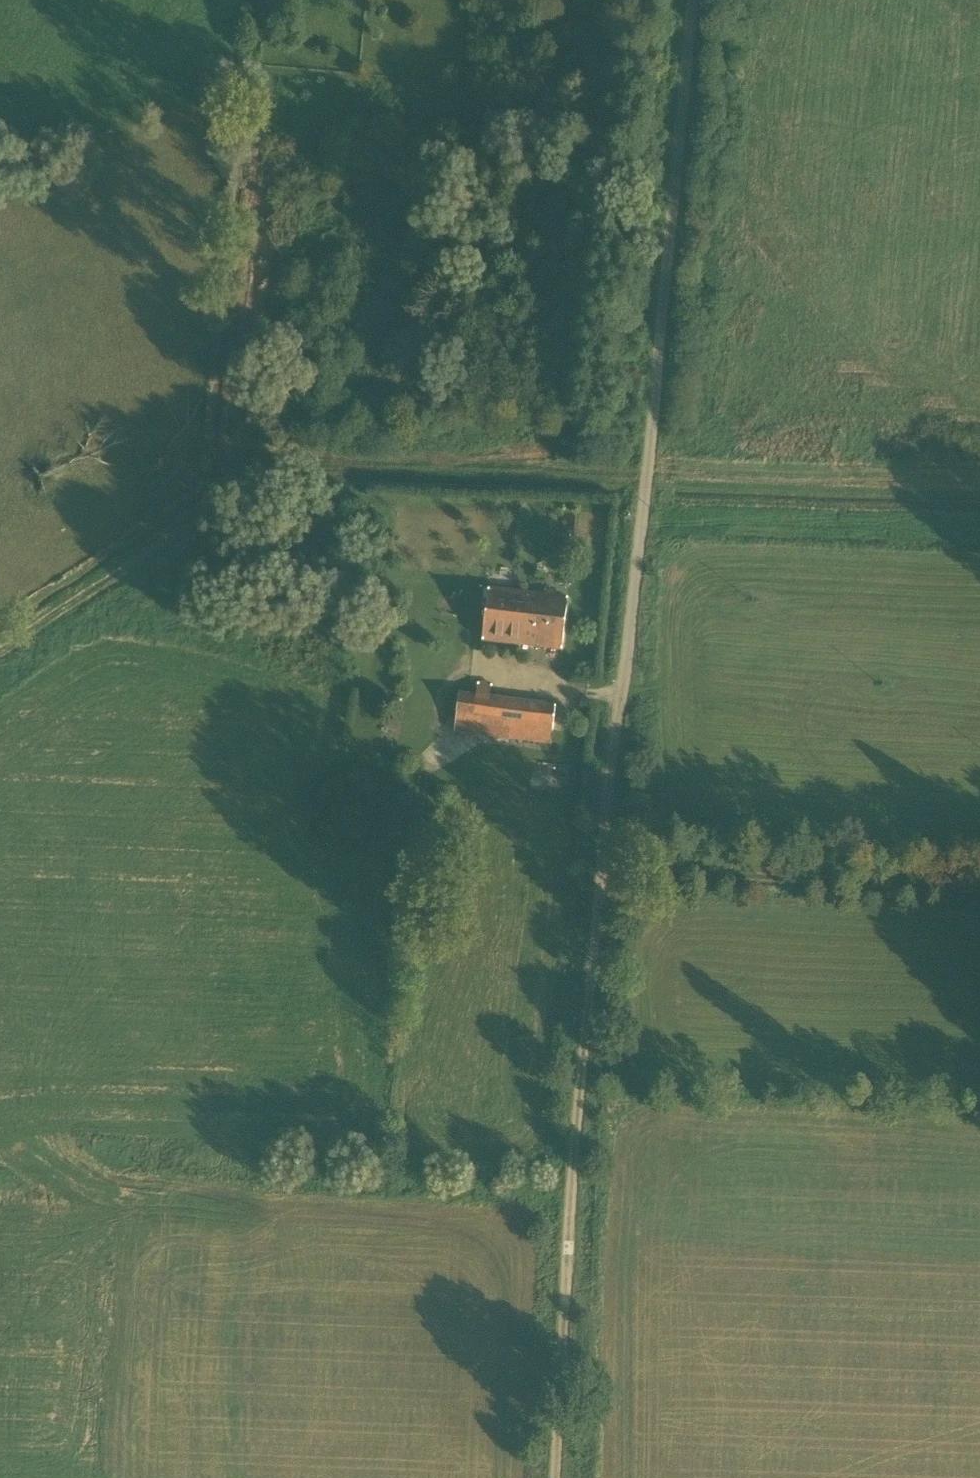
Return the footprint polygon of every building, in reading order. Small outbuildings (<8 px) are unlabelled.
[(568,600),(530,595),(488,591),(483,642),(524,646),(562,651),(568,600)] [(478,682),(476,698),(489,700),(492,683),(478,682)] [(473,722),(476,698),(457,696),(454,720),(455,720),(473,722)] [(514,727),(553,732),(556,708),(489,700),(476,698),(473,722),(514,727)] [(454,735),(512,741),(514,727),(473,722),(455,720),(454,735)] [(512,741),(551,746),(553,732),(514,727),(512,741)]
